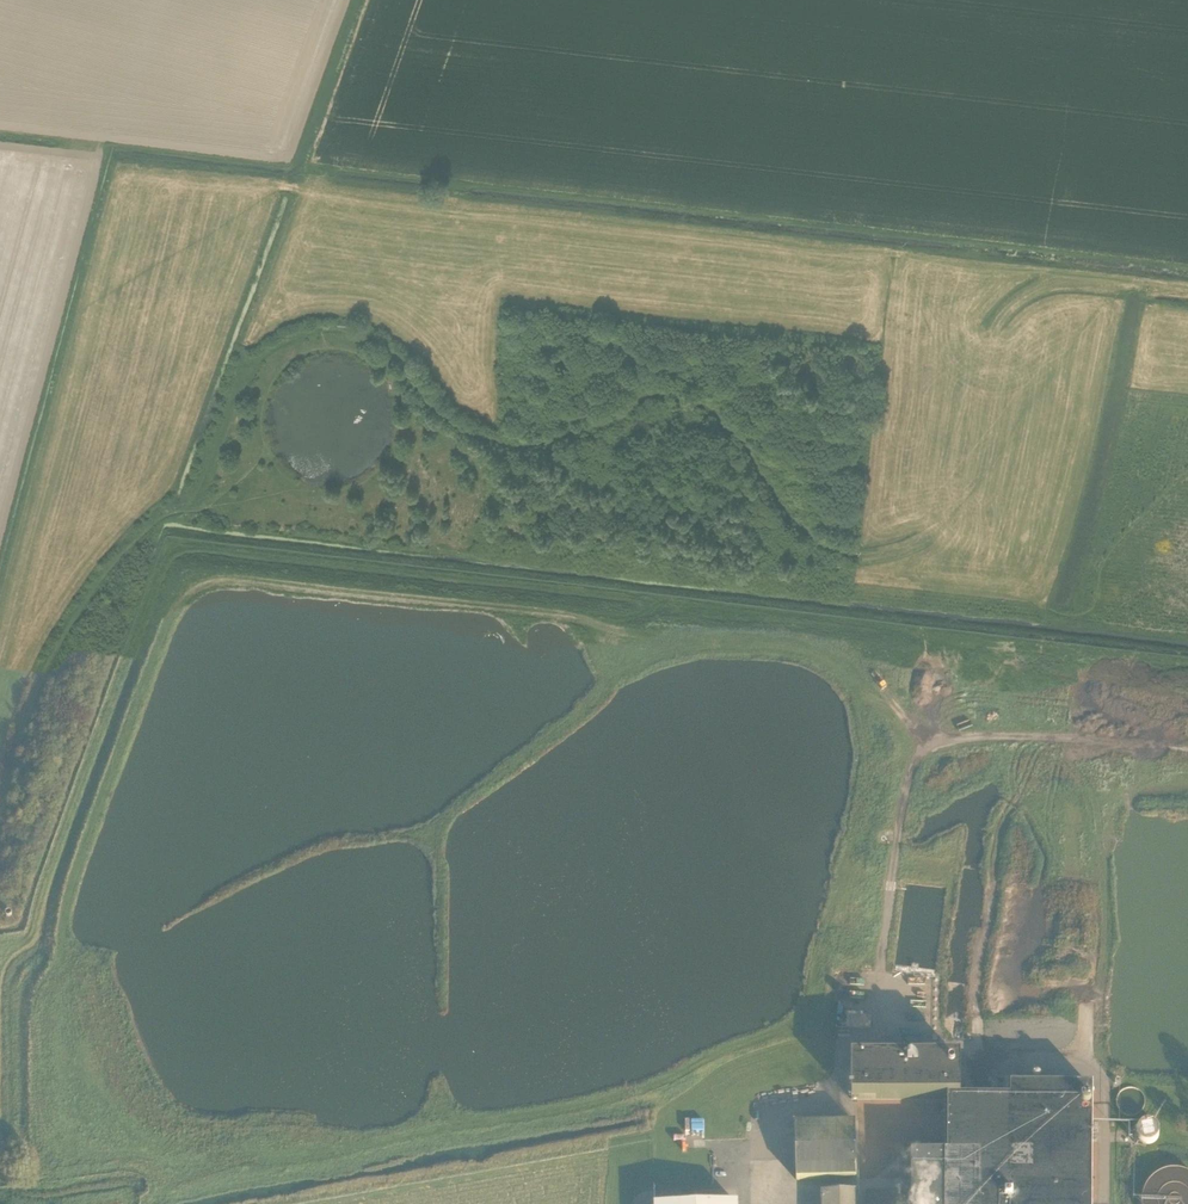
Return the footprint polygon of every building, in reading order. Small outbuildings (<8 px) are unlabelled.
[(858,1032),(857,1020),(845,1022),(847,1033),(858,1032)] [(851,1060),(851,1099),(947,1099),(960,1099),(960,1060),(851,1060)] [(947,1099),(947,1155),(934,1155),(926,1155),(910,1155),(911,1203),(1089,1203),(1090,1092),(1048,1092),(1007,1091),(1007,1102),(960,1101),(960,1099),(947,1099)] [(1135,1091),(1130,1099),(1137,1103),(1142,1095),(1135,1091)] [(1153,1142),(1157,1140),(1159,1136),(1159,1132),(1158,1127),(1156,1124),(1152,1122),(1148,1121),(1144,1122),(1140,1125),(1138,1129),(1137,1133),(1138,1137),(1141,1141),(1145,1143),(1149,1143),(1153,1142)] [(856,1178),(855,1123),(795,1124),(796,1180),(856,1178)] [(679,1143),(691,1142),(690,1133),(679,1134),(679,1143)] [(1163,1173),(1157,1176),(1151,1179),(1146,1184),(1143,1189),(1140,1195),(1139,1202),(1139,1203),(1187,1203),(1187,1178),(1185,1176),(1179,1174),(1173,1173),(1168,1173),(1163,1173)] [(860,1192),(821,1193),(821,1203),(860,1203),(860,1192)]
